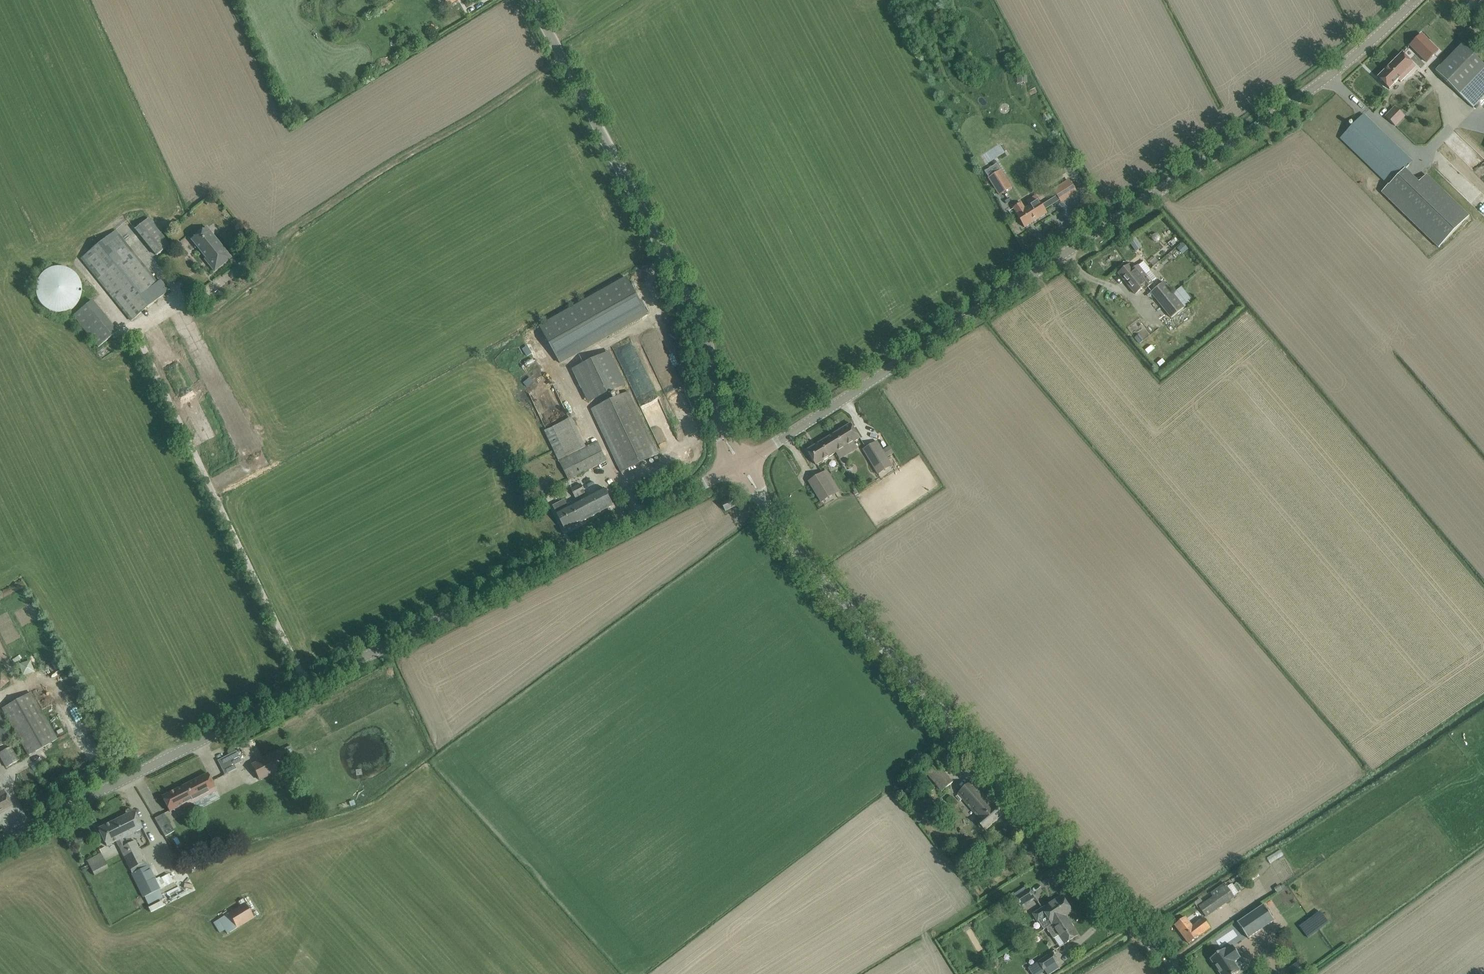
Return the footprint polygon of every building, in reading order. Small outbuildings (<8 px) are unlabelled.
[(1438,51),(1421,34),(1412,43),(1410,45),(1427,62),(1438,51)] [(1436,72),(1472,108),(1483,96),(1483,67),(1462,45),(1436,72)] [(1417,70),(1417,69),(1402,54),(1378,78),(1390,90),(1399,81),(1401,83),(1415,68),(1417,70)] [(1394,108),(1385,117),(1394,127),(1404,116),(1395,108),(1394,108)] [(1341,138),(1389,185),(1382,192),(1439,248),(1469,216),(1426,175),(1418,184),(1403,170),(1412,161),(1364,114),(1341,138)] [(1001,171),(995,174),(989,178),(1000,195),(1011,188),(1001,171)] [(1055,192),(1060,200),(1061,202),(1077,192),(1070,182),(1055,192)] [(1021,203),(1013,208),(1017,214),(1016,214),(1019,219),(1025,227),(1047,213),(1045,210),(1049,207),(1059,201),(1056,196),(1046,202),(1042,205),(1036,196),(1027,201),(1030,206),(1025,209),(1021,203)] [(169,245),(148,218),(135,230),(156,256),(161,252),(168,247),(167,246),(169,245)] [(214,272),(231,258),(206,227),(190,241),(205,259),(204,260),(214,272)] [(81,258),(125,313),(131,321),(168,291),(162,283),(160,280),(157,283),(115,231),(81,258)] [(1185,242),(1178,248),(1184,254),(1190,248),(1185,242)] [(1107,269),(1121,256),(1112,245),(1097,258),(1107,269)] [(1138,266),(1134,270),(1130,265),(1119,274),(1125,282),(1128,285),(1138,276),(1140,279),(1145,275),(1138,266)] [(67,316),(74,311),(78,304),(80,297),(80,289),(77,282),(72,276),(66,272),(59,271),(51,271),(44,274),(38,279),(35,286),(33,293),(34,301),(38,308),(44,314),(51,317),(59,318),(67,316)] [(1135,294),(1143,288),(1145,290),(1152,284),(1145,275),(1140,279),(1138,276),(1128,285),(1135,294)] [(627,276),(540,325),(561,362),(648,314),(627,276)] [(1151,293),(1147,296),(1149,298),(1153,295),(1161,305),(1174,295),(1173,294),(1163,282),(1151,292),(1151,293)] [(1174,295),(1161,305),(1171,318),(1184,308),(1193,301),(1181,287),(1173,294),(1174,295)] [(117,332),(111,324),(92,301),(73,316),(98,347),(117,332)] [(630,342),(614,350),(659,450),(677,441),(630,342)] [(608,354),(573,371),(590,406),(625,389),(608,354)] [(592,409),(621,472),(658,454),(629,392),(592,409)] [(545,430),(569,480),(606,463),(596,443),(586,447),(571,418),(552,427),(545,430)] [(832,448),(835,453),(860,438),(851,424),(826,439),(832,448)] [(832,448),(826,439),(807,450),(816,465),(835,453),(832,448)] [(863,450),(868,459),(877,474),(891,465),(887,458),(893,453),(889,447),(883,451),(877,442),(863,450)] [(836,494),(823,473),(809,482),(822,502),(836,494)] [(571,490),(576,499),(584,494),(580,486),(571,490)] [(553,507),(561,521),(565,530),(613,505),(605,490),(568,509),(564,501),(553,507)] [(733,498),(722,504),(725,511),(737,505),(733,498)] [(24,675),(36,671),(32,659),(20,663),(24,675)] [(9,682),(2,673),(0,674),(0,689),(9,682)] [(57,740),(52,731),(30,693),(2,708),(29,755),(57,740)] [(2,744),(8,741),(0,721),(0,745),(2,744)] [(15,751),(11,745),(0,752),(0,757),(6,768),(20,760),(15,751)] [(217,759),(224,774),(238,768),(234,759),(243,754),(239,748),(217,759)] [(282,749),(252,764),(260,780),(290,765),(282,749)] [(937,764),(929,771),(926,773),(942,791),(953,782),(937,764)] [(162,797),(169,811),(170,811),(180,806),(181,808),(216,791),(207,774),(162,797)] [(972,782),(965,788),(958,794),(979,818),(975,821),(984,831),(1004,813),(995,804),(994,806),(972,782)] [(13,807),(4,790),(0,792),(0,813),(13,807)] [(117,841),(122,838),(142,828),(134,811),(98,829),(106,846),(117,841)] [(174,831),(170,823),(160,829),(165,837),(174,831)] [(132,869),(140,865),(146,862),(135,841),(125,846),(122,838),(117,841),(131,869),(132,869)] [(109,859),(105,861),(101,853),(87,861),(94,875),(108,868),(107,865),(111,863),(109,859)] [(140,865),(132,869),(134,872),(131,874),(143,898),(144,897),(148,905),(163,898),(159,890),(160,889),(148,865),(142,869),(140,865)] [(1199,906),(1205,914),(1207,917),(1234,898),(1239,894),(1237,893),(1241,890),(1237,884),(1233,886),(1232,884),(1227,887),(1224,884),(1210,893),(1212,897),(1203,903),(1199,906)] [(1029,889),(1014,898),(1019,906),(1034,897),(1029,889)] [(1062,896),(1054,902),(1033,916),(1036,922),(1038,921),(1044,930),(1046,928),(1052,924),(1065,916),(1072,911),(1062,896)] [(254,918),(250,912),(245,903),(213,923),(220,933),(225,930),(227,934),(254,918)] [(1248,940),(1274,923),(1273,922),(1262,906),(1236,924),(1248,940)] [(1327,923),(1320,913),(1300,927),(1308,938),(1327,923)] [(1052,924),(1046,928),(1054,939),(1058,936),(1064,944),(1066,943),(1069,941),(1078,935),(1065,916),(1052,924)] [(1185,917),(1183,919),(1175,925),(1189,944),(1211,927),(1203,918),(1192,926),(1185,917)] [(1232,946),(1226,950),(1225,949),(1210,959),(1220,973),(1236,973),(1240,971),(1234,962),(1241,958),(1232,946)] [(1053,952),(1028,969),(1031,973),(1039,973),(1044,971),(1059,962),(1053,952)] [(1293,967),(1298,973),(1301,973),(1308,969),(1309,968),(1308,967),(1303,959),(1293,967)]
